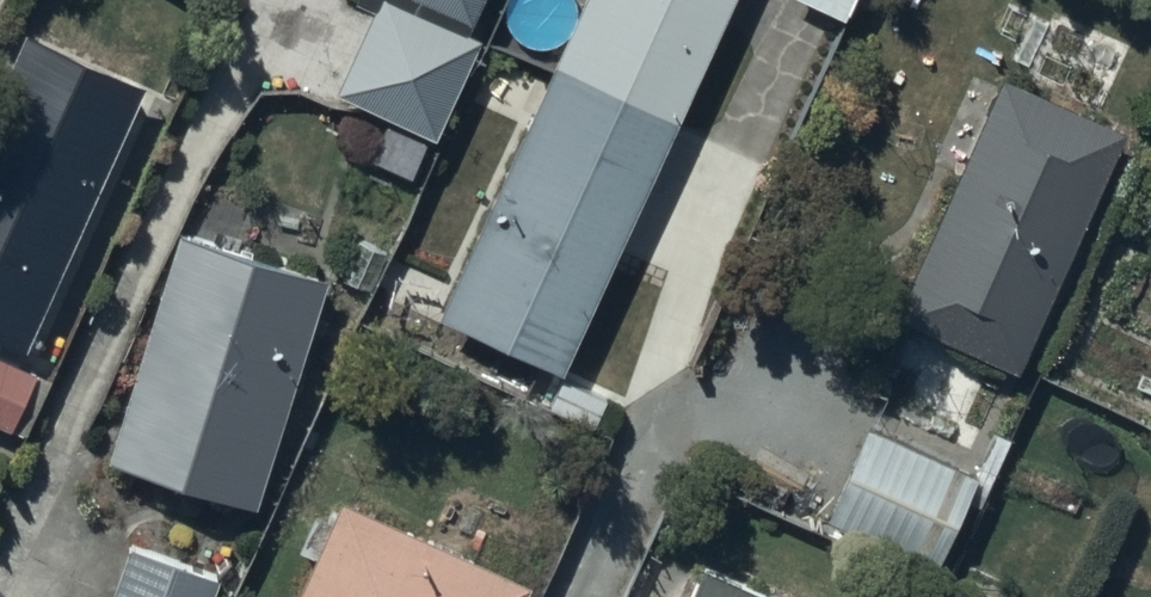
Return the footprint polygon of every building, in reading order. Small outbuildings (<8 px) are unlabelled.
[(335,83),(388,106),(370,149),(411,167),(429,126),(441,131),(486,28),(476,24),(487,0),(371,0),(335,83)] [(347,307),(419,340),(437,302),(561,360),(729,0),(579,0),(445,286),(357,245),(347,266),(362,274),(347,307)] [(855,17),(863,0),(819,0),(855,17)] [(0,77),(0,320),(28,333),(148,72),(28,17),(0,77)] [(978,123),(895,306),(1017,361),(1126,121),(1004,66),(995,85),(975,76),(958,114),(978,123)] [(330,267),(181,220),(109,446),(258,493),(330,267)] [(1100,316),(1076,366),(1150,402),(1150,341),(1100,316)] [(29,428),(54,375),(0,350),(0,415),(29,428)] [(975,468),(865,417),(824,507),(933,557),(975,468)] [(291,596),(527,596),(536,577),(340,490),(332,508),(316,500),(296,544),(312,551),(291,596)] [(132,533),(108,596),(213,596),(224,566),(132,533)] [(704,554),(684,596),(798,596),(704,554)] [(843,581),(836,596),(877,596),(843,581)]
